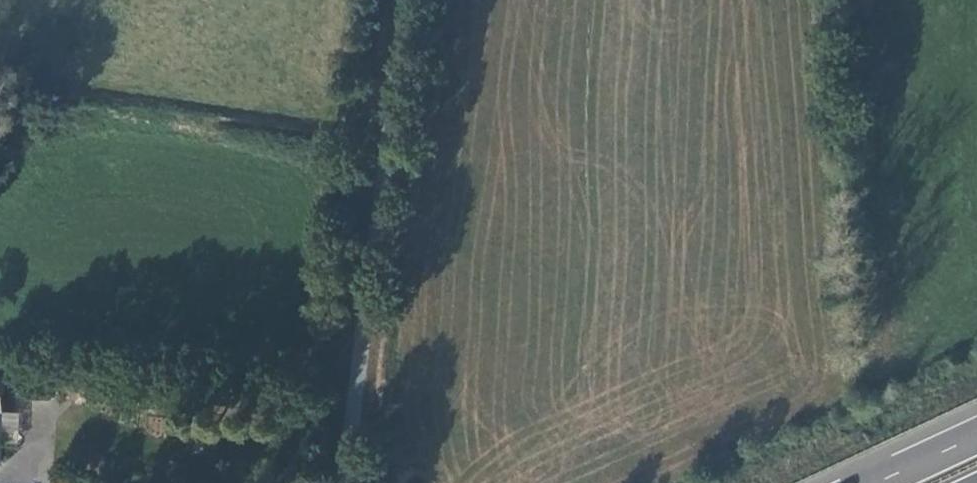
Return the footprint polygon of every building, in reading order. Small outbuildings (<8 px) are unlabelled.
[(11,363),(34,366),(35,358),(12,356),(11,363)] [(3,458),(6,418),(25,419),(27,387),(7,386),(8,379),(0,378),(0,458),(3,458)]
